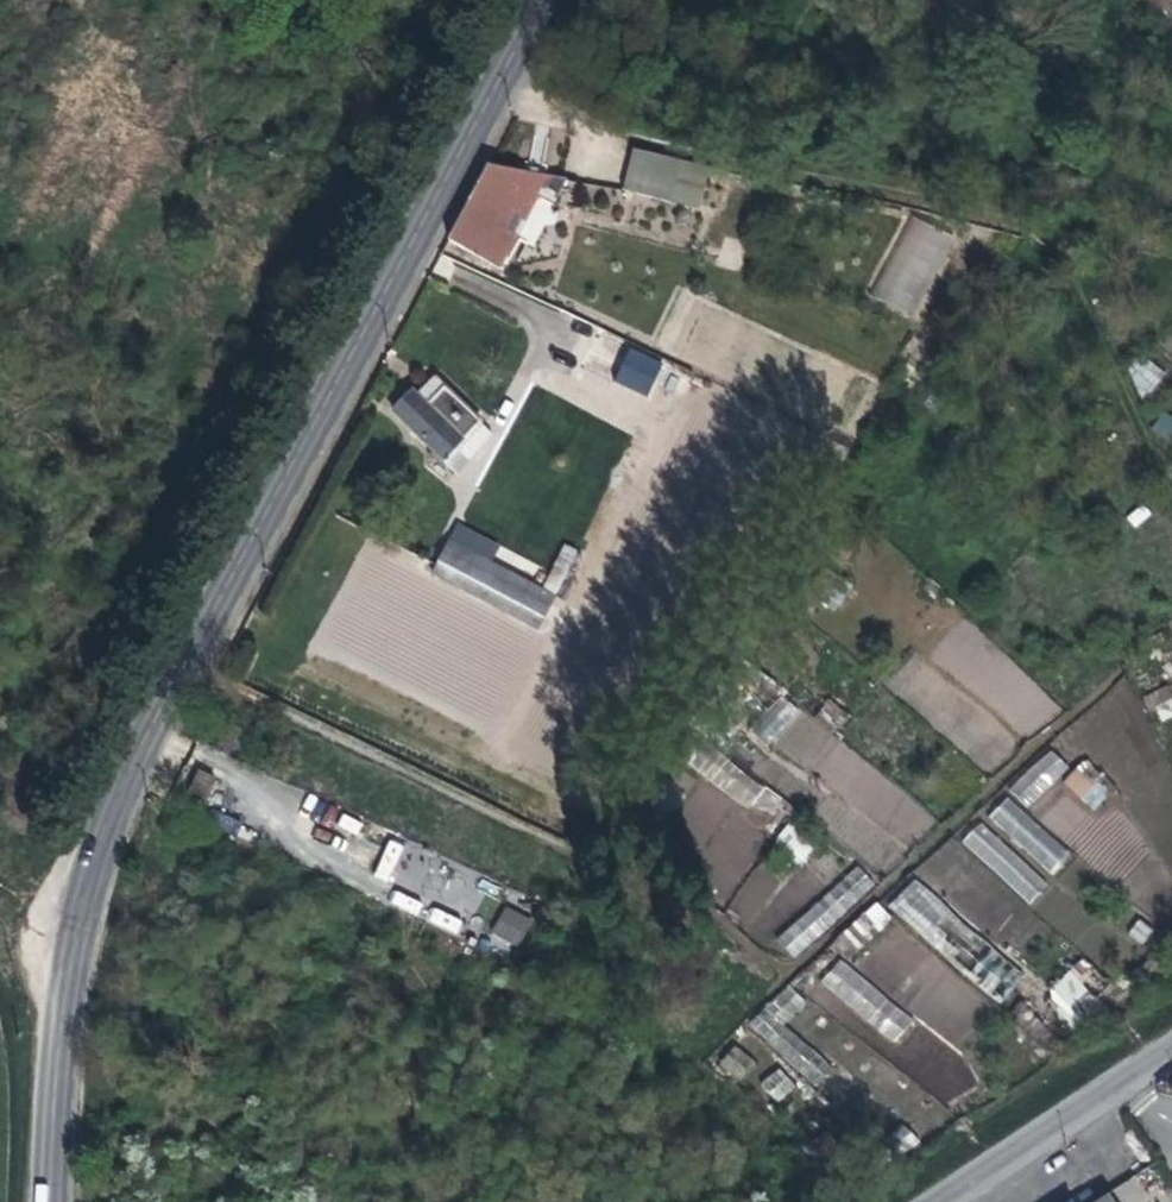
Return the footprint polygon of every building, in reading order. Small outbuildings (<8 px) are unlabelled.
[(1155,41),(1171,33),(1171,25),(1160,0),(1135,0),(1155,41)] [(631,200),(674,210),(686,176),(662,168),(639,159),(624,199),(631,200)] [(558,183),(490,167),(450,242),(503,269),(539,200),(556,209),(568,185),(558,183)] [(631,200),(624,199),(648,207),(671,217),(674,210),(631,200)] [(916,316),(953,236),(909,215),(872,296),(916,316)] [(614,381),(647,396),(662,362),(629,347),(614,381)] [(1140,359),(1128,373),(1144,405),(1165,379),(1140,359)] [(479,455),(477,453),(466,443),(482,427),(483,425),(437,381),(419,399),(414,394),(394,415),(445,464),(458,476),(479,455)] [(493,437),(482,427),(466,443),(477,453),(493,437)] [(458,529),(451,543),(503,570),(511,557),(458,529)] [(556,599),(503,570),(451,543),(438,567),(433,576),(539,632),(556,599)] [(1147,695),(1160,721),(1171,715),(1171,694),(1168,685),(1147,695)] [(770,743),(801,714),(784,697),(753,725),(770,743)] [(885,877),(933,817),(808,717),(782,748),(831,787),(850,764),(872,781),(855,803),(891,832),(867,862),(885,877)] [(690,760),(743,803),(757,786),(705,742),(690,760)] [(221,780),(205,773),(196,794),(212,801),(221,780)] [(775,839),(799,863),(814,848),(789,824),(775,839)] [(856,864),(776,941),(794,960),(874,883),(856,864)] [(957,968),(982,944),(917,877),(892,901),(957,968)] [(877,902),(849,925),(863,942),(891,919),(877,902)] [(505,905),(490,933),(517,948),(532,920),(505,905)] [(820,980),(892,1044),(912,1022),(840,957),(820,980)] [(1000,999),(1016,970),(994,958),(978,987),(1000,999)] [(1076,1026),(1101,1003),(1070,969),(1045,993),(1076,1026)] [(738,1079),(753,1061),(735,1045),(719,1063),(738,1079)] [(777,1102),(795,1086),(778,1067),(759,1084),(777,1102)]
